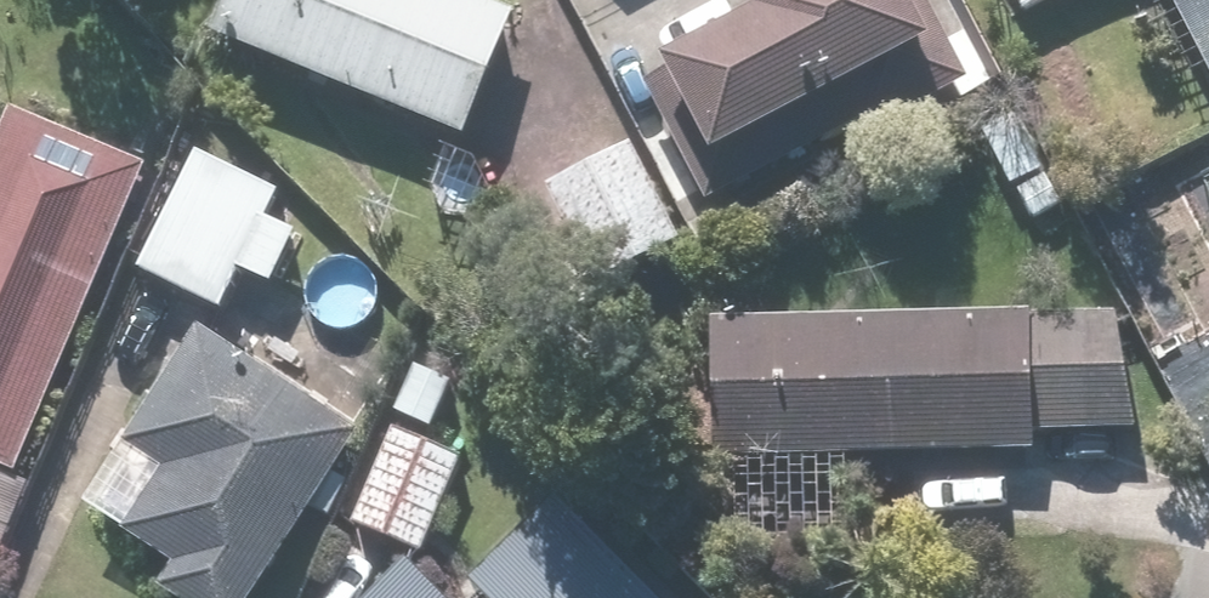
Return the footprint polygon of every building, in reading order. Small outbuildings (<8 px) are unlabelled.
[(521,14),(487,0),(230,0),(217,31),(470,137),(521,14)] [(769,9),(672,61),(725,160),(944,42),(921,0),(764,0),(769,9)] [(1025,9),(1042,0),(1020,0),(1025,9)] [(1208,60),(1208,0),(1177,0),(1208,60)] [(14,109),(0,143),(0,458),(22,468),(149,165),(14,109)] [(685,243),(637,144),(552,185),(600,284),(685,243)] [(279,284),(304,233),(273,218),(285,193),(202,153),(144,272),(227,312),(249,269),(279,284)] [(1139,426),(1137,314),(709,321),(711,454),(1039,449),(1038,427),(1139,426)] [(1207,318),(1157,344),(1184,396),(1208,383),(1208,321),(1207,318)] [(208,331),(136,443),(172,466),(130,531),(180,563),(163,589),(177,597),(258,597),(365,432),(208,331)] [(467,456),(398,424),(354,520),(424,552),(467,456)] [(562,492),(471,582),(487,597),(668,597),(562,492)] [(411,563),(375,597),(447,597),(411,563)]
